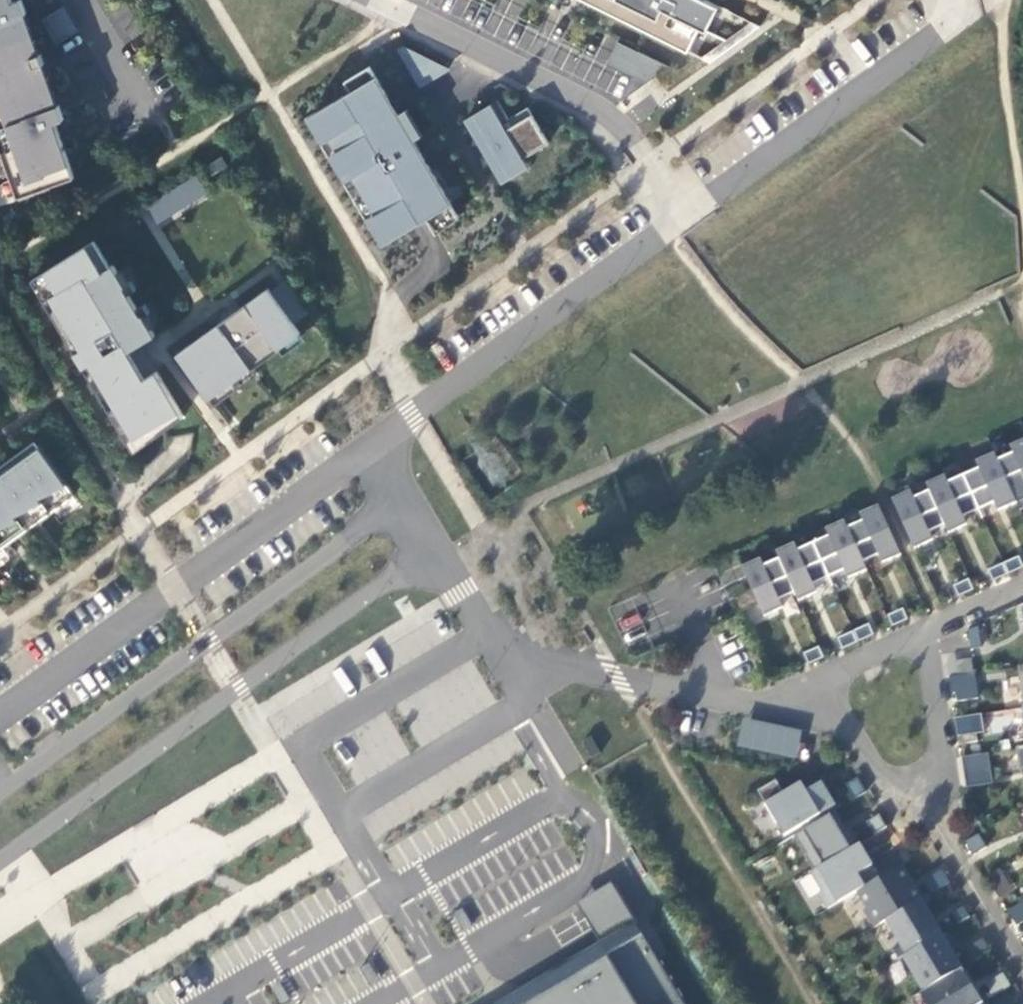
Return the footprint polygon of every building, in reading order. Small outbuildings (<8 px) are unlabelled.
[(20,201),(51,191),(49,187),(74,178),(55,124),(64,121),(59,107),(50,110),(36,69),(44,66),(40,55),(32,57),(18,17),(26,14),(21,1),(13,4),(12,0),(0,0),(0,143),(20,201)] [(718,7),(703,0),(581,0),(631,25),(635,16),(646,22),(642,31),(687,53),(699,29),(705,32),(718,7)] [(45,18),(60,43),(78,33),(64,8),(45,18)] [(650,83),(660,63),(617,42),(607,62),(650,83)] [(404,48),(400,50),(416,79),(439,65),(404,48)] [(439,65),(416,79),(421,88),(450,71),(439,65)] [(456,211),(369,67),(341,85),(347,95),(304,120),(380,247),(418,225),(427,220),(431,226),(456,211)] [(500,124),(490,106),(465,121),(497,175),(548,144),(527,108),(526,109),(531,116),(505,131),(500,124)] [(526,109),(500,124),(505,131),(531,116),(526,109)] [(228,166),(222,156),(206,167),(212,175),(228,166)] [(146,206),(158,225),(207,193),(195,174),(146,206)] [(104,265),(87,241),(37,275),(136,447),(183,415),(157,367),(144,374),(129,351),(156,333),(112,258),(104,265)] [(269,284),(175,351),(216,401),(307,337),(269,284)] [(1012,495),(1022,491),(1022,441),(1009,448),(1013,455),(997,462),(1012,495)] [(10,542),(5,536),(11,532),(16,538),(35,525),(30,518),(35,514),(40,521),(75,496),(40,449),(0,477),(0,550),(10,542)] [(1012,495),(997,462),(994,454),(976,463),(979,470),(959,479),(974,513),(1000,501),(1004,510),(1016,504),(1012,495)] [(974,513),(959,479),(948,484),(944,477),(926,485),(929,492),(944,526),(948,535),(961,529),(957,520),(974,513)] [(944,526),(929,492),(914,499),(910,492),(892,501),(914,550),(927,544),(923,536),(944,526)] [(879,506),(860,515),(864,523),(848,530),(863,563),(884,554),(888,562),(901,556),(879,506)] [(829,538),(814,545),(829,579),(850,570),(853,577),(866,572),(863,563),(848,530),(845,522),(826,531),(829,538)] [(776,553),(779,561),(794,594),(798,603),(812,597),(808,588),(829,579),(814,545),(797,552),(794,545),(776,553)] [(1003,564),(1008,575),(1022,569),(1018,558),(1003,564)] [(773,603),(794,594),(779,561),(764,568),(761,560),(742,568),(758,605),(764,617),(777,612),(773,603)] [(988,572),(993,582),(1007,576),(1002,565),(988,572)] [(953,587),(958,598),(973,591),(968,580),(953,587)] [(887,617),(891,627),(907,621),(902,610),(887,617)] [(853,632),(858,643),(873,637),(868,625),(853,632)] [(970,651),(980,649),(977,631),(967,633),(970,651)] [(837,640),(842,651),(857,644),(852,633),(837,640)] [(803,655),(808,666),(823,659),(818,648),(803,655)] [(955,693),(976,691),(973,660),(948,664),(951,694),(955,693)] [(976,691),(955,693),(957,708),(978,705),(976,691)] [(956,733),(982,732),(981,714),(955,715),(956,733)] [(739,743),(796,755),(801,733),(743,721),(739,743)] [(962,745),(977,743),(976,734),(961,736),(962,745)] [(591,760),(600,755),(591,739),(581,744),(591,760)] [(965,789),(992,785),(988,754),(961,758),(965,789)] [(841,792),(849,804),(866,794),(858,781),(841,792)] [(776,782),(757,792),(784,837),(835,807),(822,783),(806,793),(801,784),(783,795),(776,782)] [(806,856),(804,857),(813,872),(859,845),(850,830),(847,831),(835,812),(794,837),(806,856)] [(867,823),(874,836),(887,828),(879,816),(867,823)] [(965,843),(973,856),(986,848),(978,835),(965,843)] [(828,910),(879,879),(859,845),(813,872),(811,873),(823,893),(819,895),(828,910)] [(885,858),(893,871),(906,863),(898,851),(885,858)] [(986,877),(994,890),(1006,883),(998,870),(986,877)] [(1006,883),(994,890),(999,899),(1011,891),(1006,883)] [(907,955),(942,935),(921,901),(887,921),(907,955)] [(1014,924),(1022,919),(1022,910),(1020,904),(1007,912),(1014,924)] [(949,914),(957,926),(969,918),(961,906),(949,914)] [(903,958),(924,992),(962,969),(942,935),(907,955),(903,958)] [(530,1003),(676,1003),(638,940),(530,1003)] [(969,948),(977,960),(990,952),(982,940),(969,948)] [(962,969),(924,992),(919,995),(925,1003),(982,1003),(983,1003),(962,969)] [(986,984),(994,997),(1010,987),(1003,974),(986,984)] [(919,995),(911,1000),(914,1003),(925,1003),(919,995)]
